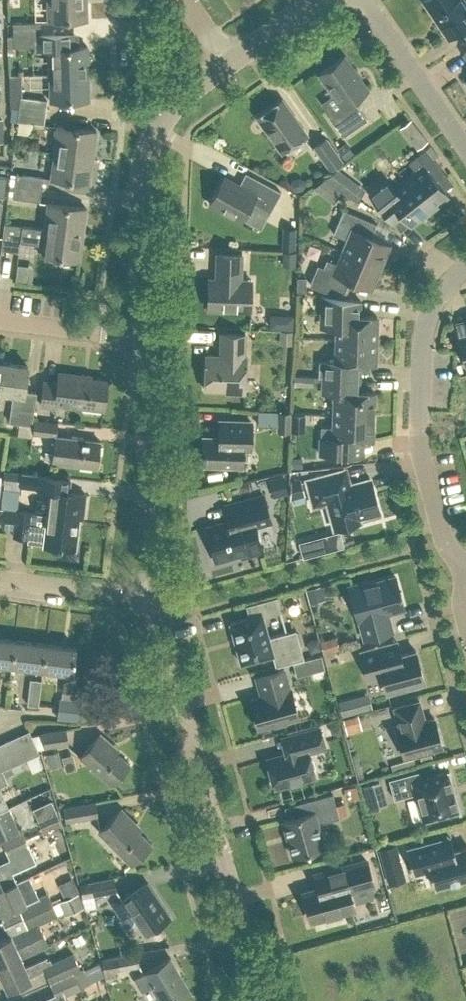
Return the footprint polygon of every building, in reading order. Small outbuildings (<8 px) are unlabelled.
[(49,19),(87,17),(87,0),(48,0),(49,19)] [(465,0),(423,0),(447,36),(461,27),(465,35),(465,1),(465,0)] [(13,21),(13,33),(40,32),(40,21),(13,21)] [(13,33),(13,45),(40,45),(40,32),(13,33)] [(54,32),(40,32),(40,45),(40,46),(49,46),(50,72),(89,72),(88,45),(55,45),(54,32)] [(328,114),(342,135),(367,118),(353,98),(367,88),(344,55),(319,73),(341,105),(328,114)] [(89,72),(50,72),(50,98),(89,97),(89,72)] [(22,92),(10,92),(10,106),(18,107),(20,96),(20,95),(22,95),(22,92)] [(20,96),(18,107),(45,110),(47,98),(22,95),(20,95),(20,96)] [(257,116),(281,150),(306,132),(282,99),(257,116)] [(18,107),(17,119),(44,122),(45,110),(18,107)] [(408,136),(418,128),(410,118),(400,126),(408,136)] [(58,124),(54,150),(93,156),(97,129),(58,124)] [(314,145),(330,168),(342,160),(326,137),(314,145)] [(354,152),(345,141),(336,147),(345,159),(354,152)] [(415,169),(404,178),(429,210),(448,195),(432,174),(441,167),(426,147),(408,161),(415,169)] [(93,156),(54,150),(51,176),(90,181),(93,156)] [(355,200),(364,188),(337,168),(325,177),(329,180),(355,200)] [(16,173),(14,184),(41,188),(43,176),(16,173)] [(281,190),(253,175),(246,187),(224,175),(209,202),(241,219),(250,203),(268,213),(281,190)] [(325,177),(312,186),(320,192),(329,180),(325,177)] [(369,192),(385,212),(393,221),(402,214),(411,225),(429,210),(404,178),(393,187),(386,178),(369,192)] [(14,184),(13,196),(39,200),(41,188),(14,184)] [(48,201),(44,228),(83,232),(87,206),(48,201)] [(347,238),(343,249),(380,265),(389,243),(370,235),(376,222),(343,208),(333,232),(347,238)] [(4,222),(1,248),(18,250),(19,240),(21,225),(4,222)] [(19,240),(42,243),(41,254),(80,259),(83,232),(44,228),(21,225),(19,240)] [(282,229),(282,247),(294,247),(294,229),(282,229)] [(317,263),(309,282),(323,289),(342,291),(344,289),(348,278),(351,279),(371,287),(380,265),(343,249),(337,263),(327,258),(323,266),(317,263)] [(295,264),(295,251),(283,251),(282,263),(295,264)] [(241,278),(242,253),(216,252),(216,277),(208,277),(207,308),(250,309),(251,278),(241,278)] [(306,276),(297,276),(297,289),(306,289),(306,276)] [(336,326),(336,337),(376,339),(377,315),(357,314),(357,299),(321,294),(320,313),(337,314),(336,326)] [(292,343),(292,330),(282,329),(281,342),(292,343)] [(244,355),(245,333),(221,332),(220,354),(206,353),(204,388),(226,388),(226,391),(244,392),(246,355),(244,355)] [(318,375),(323,375),(355,376),(356,362),(375,363),(376,339),(336,337),(335,361),(319,360),(318,375)] [(0,381),(0,390),(14,392),(10,420),(19,421),(32,423),(36,393),(24,391),(28,365),(3,362),(0,381)] [(105,407),(108,380),(91,378),(91,375),(61,372),(60,382),(45,380),(42,405),(57,406),(58,402),(105,407)] [(312,385),(312,375),(294,374),(294,384),(312,385)] [(334,390),(333,413),(373,415),(374,391),(355,390),(355,376),(323,375),(322,392),(323,392),(323,389),(334,390)] [(277,429),(291,430),(291,421),(291,412),(291,410),(277,410),(277,424),(277,429)] [(291,421),(305,421),(305,413),(291,412),(291,421)] [(320,453),(353,454),(364,454),(364,438),(372,439),(373,415),(333,413),(333,425),(320,425),(320,453)] [(228,436),(218,436),(203,435),(202,463),(242,465),(242,448),(250,448),(251,420),(229,419),(228,436)] [(53,461),(98,466),(101,440),(57,435),(59,423),(35,421),(34,433),(56,436),(55,451),(54,459),(53,461)] [(33,448),(35,437),(20,435),(18,446),(33,448)] [(44,458),(54,459),(55,451),(45,450),(44,458)] [(302,456),(291,456),(291,466),(302,466),(302,456)] [(324,490),(326,501),(333,527),(360,520),(359,517),(379,511),(370,476),(344,483),(340,468),(306,477),(310,494),(324,490)] [(4,473),(3,480),(20,482),(21,471),(4,469),(4,473)] [(20,482),(19,485),(37,487),(38,473),(21,471),(20,482)] [(38,473),(37,487),(50,488),(57,489),(59,475),(38,473)] [(273,495),(287,492),(283,474),(269,478),(273,495)] [(59,475),(57,489),(69,490),(71,476),(59,475)] [(290,498),(304,494),(300,477),(291,480),(290,498)] [(36,498),(34,511),(47,512),(80,516),(80,517),(83,517),(85,500),(86,492),(69,490),(57,489),(50,488),(49,500),(36,498)] [(212,546),(215,559),(241,552),(243,556),(263,551),(256,524),(270,520),(263,493),(224,504),(224,505),(229,504),(232,518),(206,525),(207,529),(204,530),(209,547),(212,546)] [(80,516),(47,512),(44,543),(76,547),(79,519),(80,517),(80,516)] [(12,514),(0,514),(0,535),(12,536),(12,514)] [(365,637),(386,631),(393,630),(388,610),(404,606),(395,575),(366,583),(366,581),(348,586),(357,618),(359,618),(365,637)] [(269,635),(262,612),(229,621),(240,661),(272,653),(275,664),(304,657),(298,636),(288,630),(269,635)] [(309,650),(321,648),(318,636),(306,639),(309,650)] [(324,651),(338,647),(335,636),(321,640),(324,651)] [(12,663),(15,639),(0,637),(0,661),(12,663)] [(12,663),(43,667),(46,642),(15,639),(12,663)] [(400,653),(397,640),(360,650),(368,677),(381,673),(386,691),(424,681),(416,649),(400,653)] [(46,642),(43,667),(65,669),(62,690),(76,692),(79,668),(74,667),(77,646),(46,642)] [(296,674),(311,671),(307,657),(293,661),(296,674)] [(289,687),(284,667),(256,675),(259,688),(262,687),(264,694),(250,697),(258,726),(298,715),(290,686),(289,687)] [(30,678),(27,702),(38,703),(41,679),(30,678)] [(59,707),(78,709),(79,699),(75,699),(61,697),(60,697),(59,705),(59,707)] [(342,714),(353,711),(349,697),(338,700),(342,714)] [(424,719),(419,699),(394,706),(399,726),(396,726),(404,755),(442,745),(434,716),(424,719)] [(23,725),(45,727),(47,718),(25,715),(23,725)] [(331,730),(335,734),(342,732),(340,722),(329,724),(331,730)] [(267,757),(274,785),(315,774),(308,751),(326,746),(320,726),(298,732),(302,747),(286,752),(267,757)] [(42,731),(45,745),(67,742),(65,728),(42,731)] [(29,729),(18,734),(28,757),(40,752),(29,729)] [(112,782),(130,761),(111,745),(113,742),(101,731),(80,755),(112,782)] [(18,734),(6,739),(17,762),(28,757),(18,734)] [(0,742),(0,755),(6,767),(11,764),(17,762),(6,739),(0,742)] [(49,765),(63,761),(59,748),(45,752),(49,765)] [(351,752),(358,777),(363,775),(356,751),(351,752)] [(390,762),(392,768),(415,762),(414,756),(390,762)] [(8,781),(5,775),(14,771),(11,764),(6,767),(0,769),(0,785),(8,781)] [(419,769),(388,777),(394,796),(415,791),(423,819),(460,809),(448,769),(421,776),(419,769)] [(366,797),(384,792),(380,779),(363,784),(366,797)] [(347,798),(359,795),(356,783),(344,786),(347,798)] [(283,817),(293,854),(324,846),(317,821),(339,815),(339,814),(335,803),(332,792),(301,800),(305,811),(283,817)] [(63,806),(66,820),(97,814),(95,800),(63,806)] [(130,862),(151,842),(133,823),(136,820),(121,805),(97,829),(130,862)] [(5,846),(25,837),(20,826),(18,827),(8,806),(0,809),(0,836),(5,846)] [(38,818),(43,830),(61,823),(56,811),(38,818)] [(5,846),(10,856),(30,847),(25,837),(5,846)] [(429,841),(406,847),(413,872),(429,867),(434,885),(448,881),(452,883),(461,881),(463,877),(465,876),(465,846),(452,850),(433,855),(429,841)] [(383,861),(394,858),(390,843),(379,846),(383,861)] [(16,880),(12,871),(36,860),(30,847),(10,856),(6,859),(0,861),(0,887),(16,880)] [(303,890),(311,919),(351,908),(346,892),(375,885),(368,856),(356,859),(329,867),(333,882),(317,886),(303,890)] [(19,906),(23,915),(52,902),(51,899),(48,892),(38,896),(29,874),(16,880),(0,887),(0,913),(19,906)] [(64,896),(79,889),(72,875),(58,882),(64,896)] [(80,882),(82,895),(93,893),(116,889),(113,876),(80,882)] [(130,910),(145,932),(170,915),(147,881),(113,904),(121,916),(130,910)] [(65,914),(84,905),(78,891),(59,900),(65,914)] [(23,955),(39,948),(48,943),(39,923),(57,914),(52,902),(23,915),(27,925),(11,932),(0,938),(0,965),(23,955)] [(81,931),(72,935),(76,944),(85,939),(81,931)] [(136,950),(102,956),(102,959),(104,970),(105,974),(105,976),(115,975),(114,968),(139,964),(136,950)] [(0,965),(0,971),(8,988),(31,976),(31,975),(44,969),(50,981),(51,981),(80,967),(73,951),(52,960),(51,956),(47,958),(46,955),(27,964),(23,955),(0,965)] [(171,956),(135,977),(142,989),(151,982),(162,1000),(171,1000),(190,990),(171,956)] [(65,993),(80,987),(80,985),(88,982),(88,981),(82,968),(82,967),(80,967),(51,981),(50,981),(54,991),(40,998),(33,1000),(69,1000),(65,993)]
